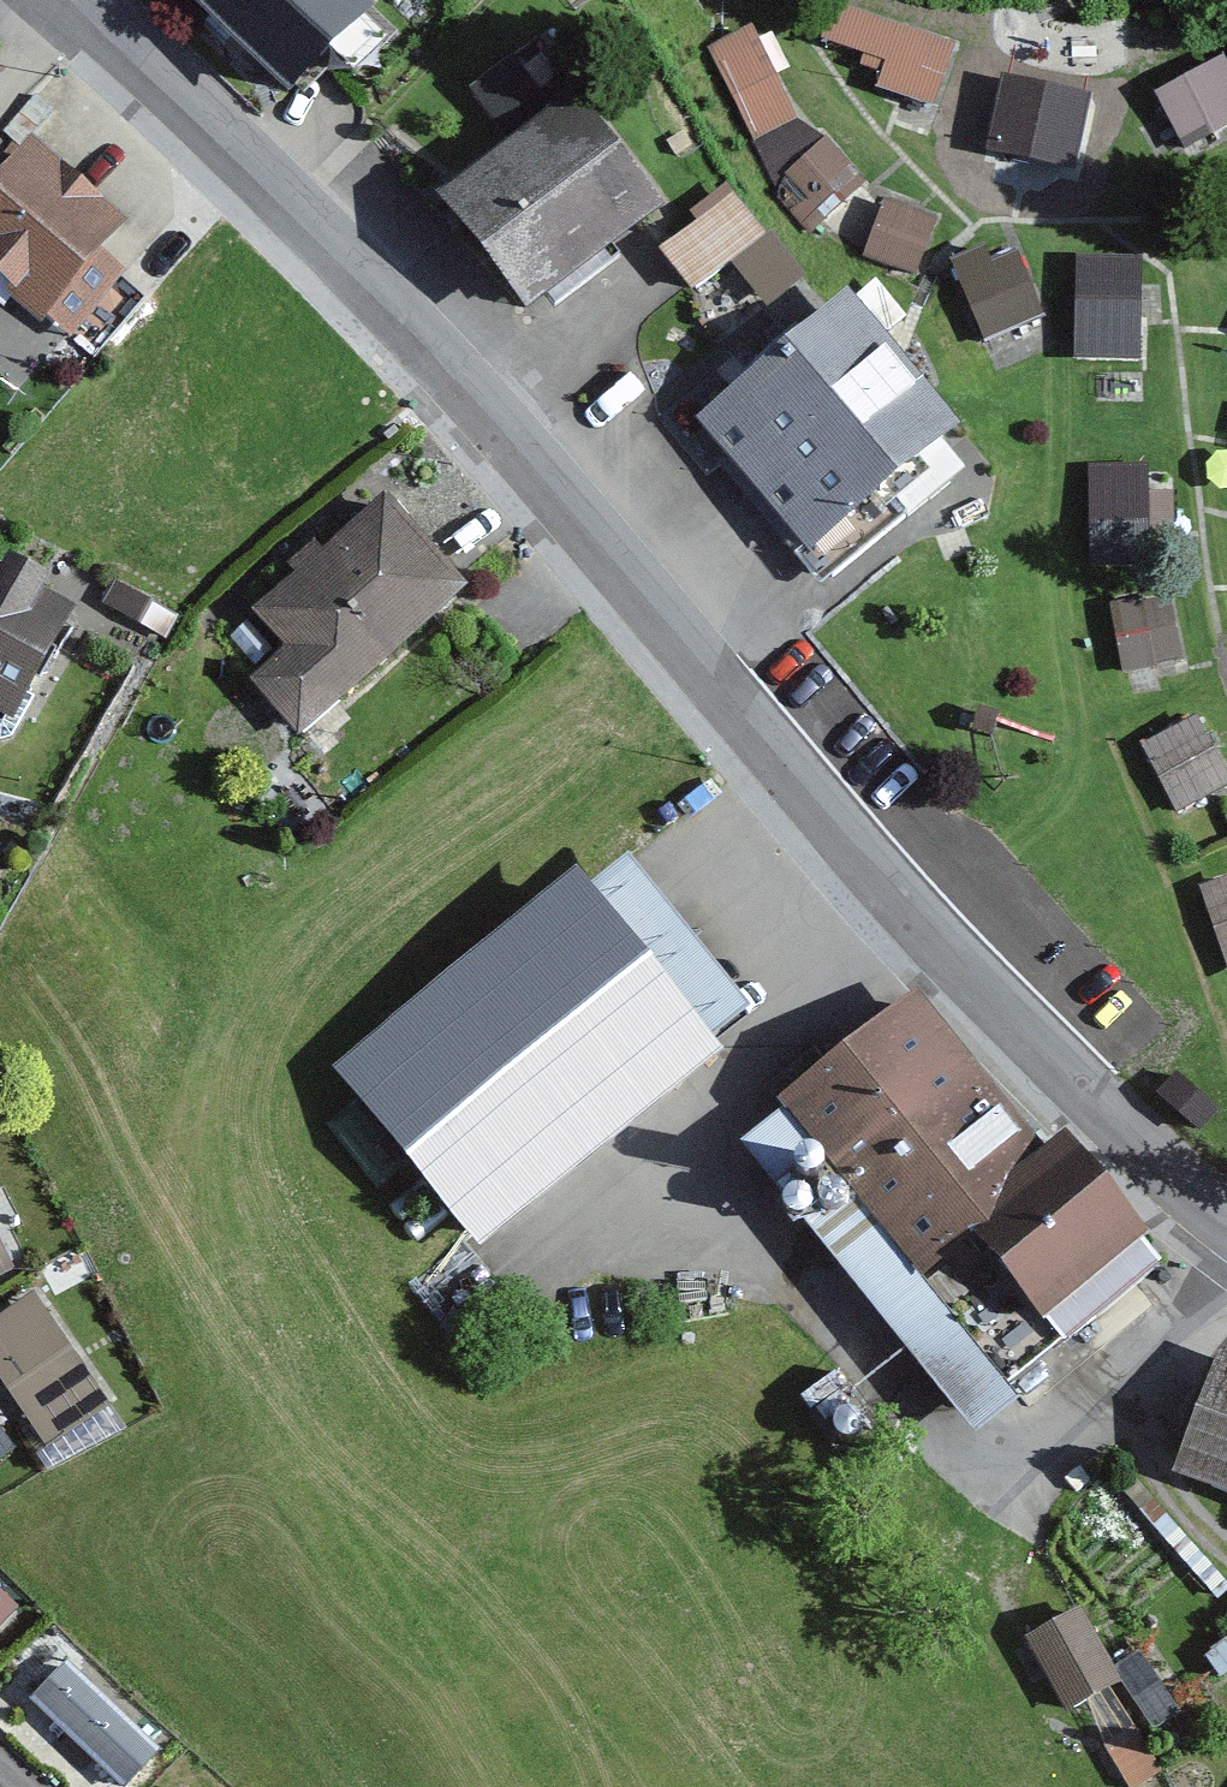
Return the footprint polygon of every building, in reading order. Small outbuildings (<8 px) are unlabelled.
[(349,0),(191,0),(182,8),(291,113),(376,26),(349,0)] [(723,25),(752,0),(701,0),(723,25)] [(960,35),(836,5),(824,52),(887,67),(891,92),(943,104),(960,35)] [(770,27),(711,49),(750,151),(808,129),(770,27)] [(1126,34),(1059,32),(1075,82),(1142,78),(1126,34)] [(512,61),(469,94),(503,138),(546,106),(512,61)] [(1225,63),(1159,96),(1186,149),(1226,129),(1226,68),(1225,63)] [(1080,117),(1021,100),(1003,160),(1061,178),(1080,117)] [(662,226),(574,110),(439,213),(527,329),(662,226)] [(870,181),(832,137),(792,171),(829,215),(870,181)] [(32,154),(0,189),(0,296),(42,334),(51,324),(73,343),(124,286),(105,270),(130,242),(32,154)] [(803,282),(726,188),(689,218),(698,228),(661,258),(693,298),(730,268),(767,312),(803,282)] [(942,225),(882,206),(866,258),(926,276),(942,225)] [(1002,275),(990,258),(950,274),(964,308),(946,315),(966,366),(1055,330),(1026,257),(1002,275)] [(1138,269),(1082,270),(1084,342),(1140,341),(1138,269)] [(960,442),(849,306),(694,432),(805,568),(960,442)] [(1212,461),(1226,465),(1226,415),(1212,461)] [(1155,486),(1089,493),(1098,573),(1164,566),(1155,486)] [(465,600),(384,507),(310,571),(252,621),(286,660),(250,691),(298,746),(465,600)] [(0,585),(0,727),(12,735),(75,627),(42,608),(49,597),(8,573),(0,585)] [(115,584),(101,607),(138,629),(152,607),(115,584)] [(1178,598),(1112,605),(1120,676),(1186,669),(1178,598)] [(1143,745),(1181,820),(1226,797),(1226,770),(1200,717),(1143,745)] [(627,869),(585,903),(707,1052),(748,1019),(627,869)] [(1197,882),(1226,967),(1226,875),(1197,882)] [(575,889),(333,1078),(479,1263),(721,1074),(707,1052),(585,903),(575,889)] [(785,1120),(909,1274),(1048,1162),(919,1002),(779,1114),(785,1120)] [(1009,1401),(785,1120),(742,1154),(975,1447),(1018,1413),(1009,1401)] [(1048,1162),(909,1274),(1009,1401),(1169,1276),(1068,1149),(1048,1162)] [(29,1221),(13,1188),(0,1194),(0,1235),(29,1221)] [(784,1235),(786,1239),(790,1242),(794,1244),(799,1245),(803,1243),(807,1241),(810,1237),(812,1233),(812,1228),(810,1224),(808,1220),(804,1218),(799,1216),(795,1217),(790,1218),(787,1222),(784,1226),(784,1230),(784,1235)] [(15,1276),(0,1246),(0,1283),(15,1276)] [(31,1300),(0,1319),(0,1387),(40,1452),(102,1414),(31,1300)] [(1219,1345),(1172,1472),(1226,1492),(1226,1348),(1219,1345)] [(1226,1587),(1226,1579),(1132,1472),(1119,1484),(1218,1595),(1226,1587)] [(0,1596),(0,1635),(20,1616),(0,1596)] [(1123,1675),(1083,1603),(1028,1634),(1068,1706),(1123,1675)] [(158,1751),(65,1662),(31,1696),(124,1786),(158,1751)]
